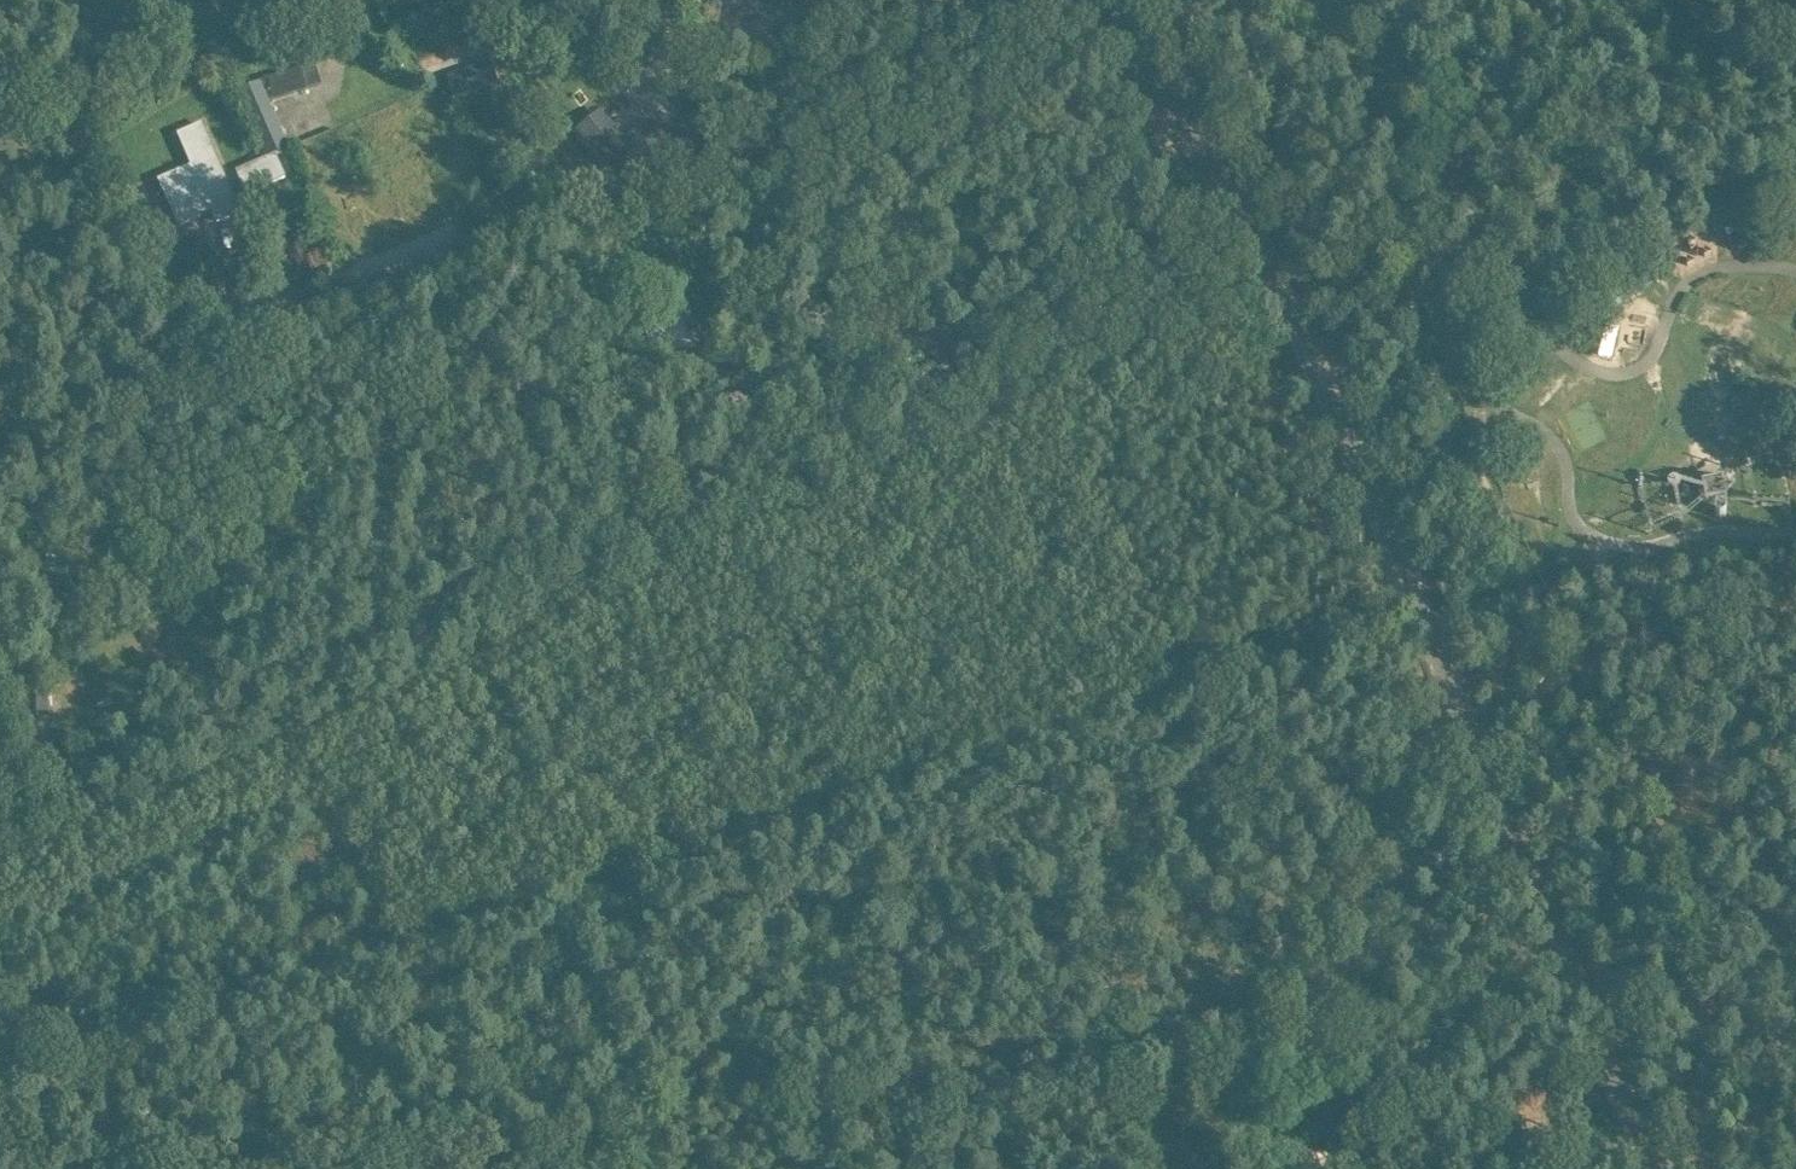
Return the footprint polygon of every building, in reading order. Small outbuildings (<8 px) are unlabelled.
[(277,153),(289,148),(269,103),(269,101),(321,84),(315,65),(329,60),(326,51),(308,56),(312,65),(269,77),(237,91),(265,158),(277,153)] [(491,63),(459,74),(466,93),(497,82),(491,63)] [(600,115),(581,130),(620,177),(664,140),(651,124),(625,145),(600,115)] [(182,171),(160,181),(180,225),(202,215),(200,211),(211,206),(217,222),(240,212),(201,125),(179,135),(202,188),(192,193),(182,171)] [(277,153),(265,158),(237,171),(248,194),(287,176),(277,153)] [(1233,366),(1236,375),(1249,370),(1246,361),(1233,366)] [(49,694),(37,695),(38,716),(50,716),(49,694)]
